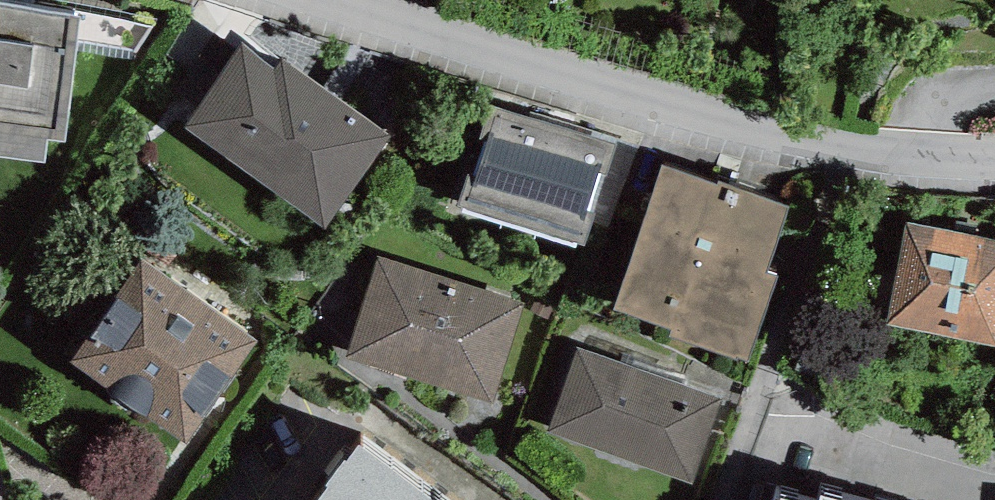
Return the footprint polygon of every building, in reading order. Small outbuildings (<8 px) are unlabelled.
[(48,139),(66,141),(81,16),(16,6),(0,3),(0,157),(45,163),(48,139)] [(282,58),(275,68),(245,46),(186,128),(325,229),(391,138),(282,58)] [(614,143),(488,105),(457,207),(583,245),(614,143)] [(718,185),(661,166),(613,310),(671,330),(669,336),(748,362),(777,276),(765,272),(788,205),(719,182),(718,185)] [(943,336),(964,234),(908,222),(887,324),(943,336)] [(943,336),(994,347),(994,240),(964,234),(943,336)] [(379,256),(347,358),(493,404),(525,302),(379,256)] [(141,260),(69,362),(186,444),(258,343),(141,260)] [(721,397),(578,347),(548,432),(691,482),(721,397)] [(358,446),(347,461),(344,460),(325,486),(327,487),(318,499),(433,499),(358,446)]
